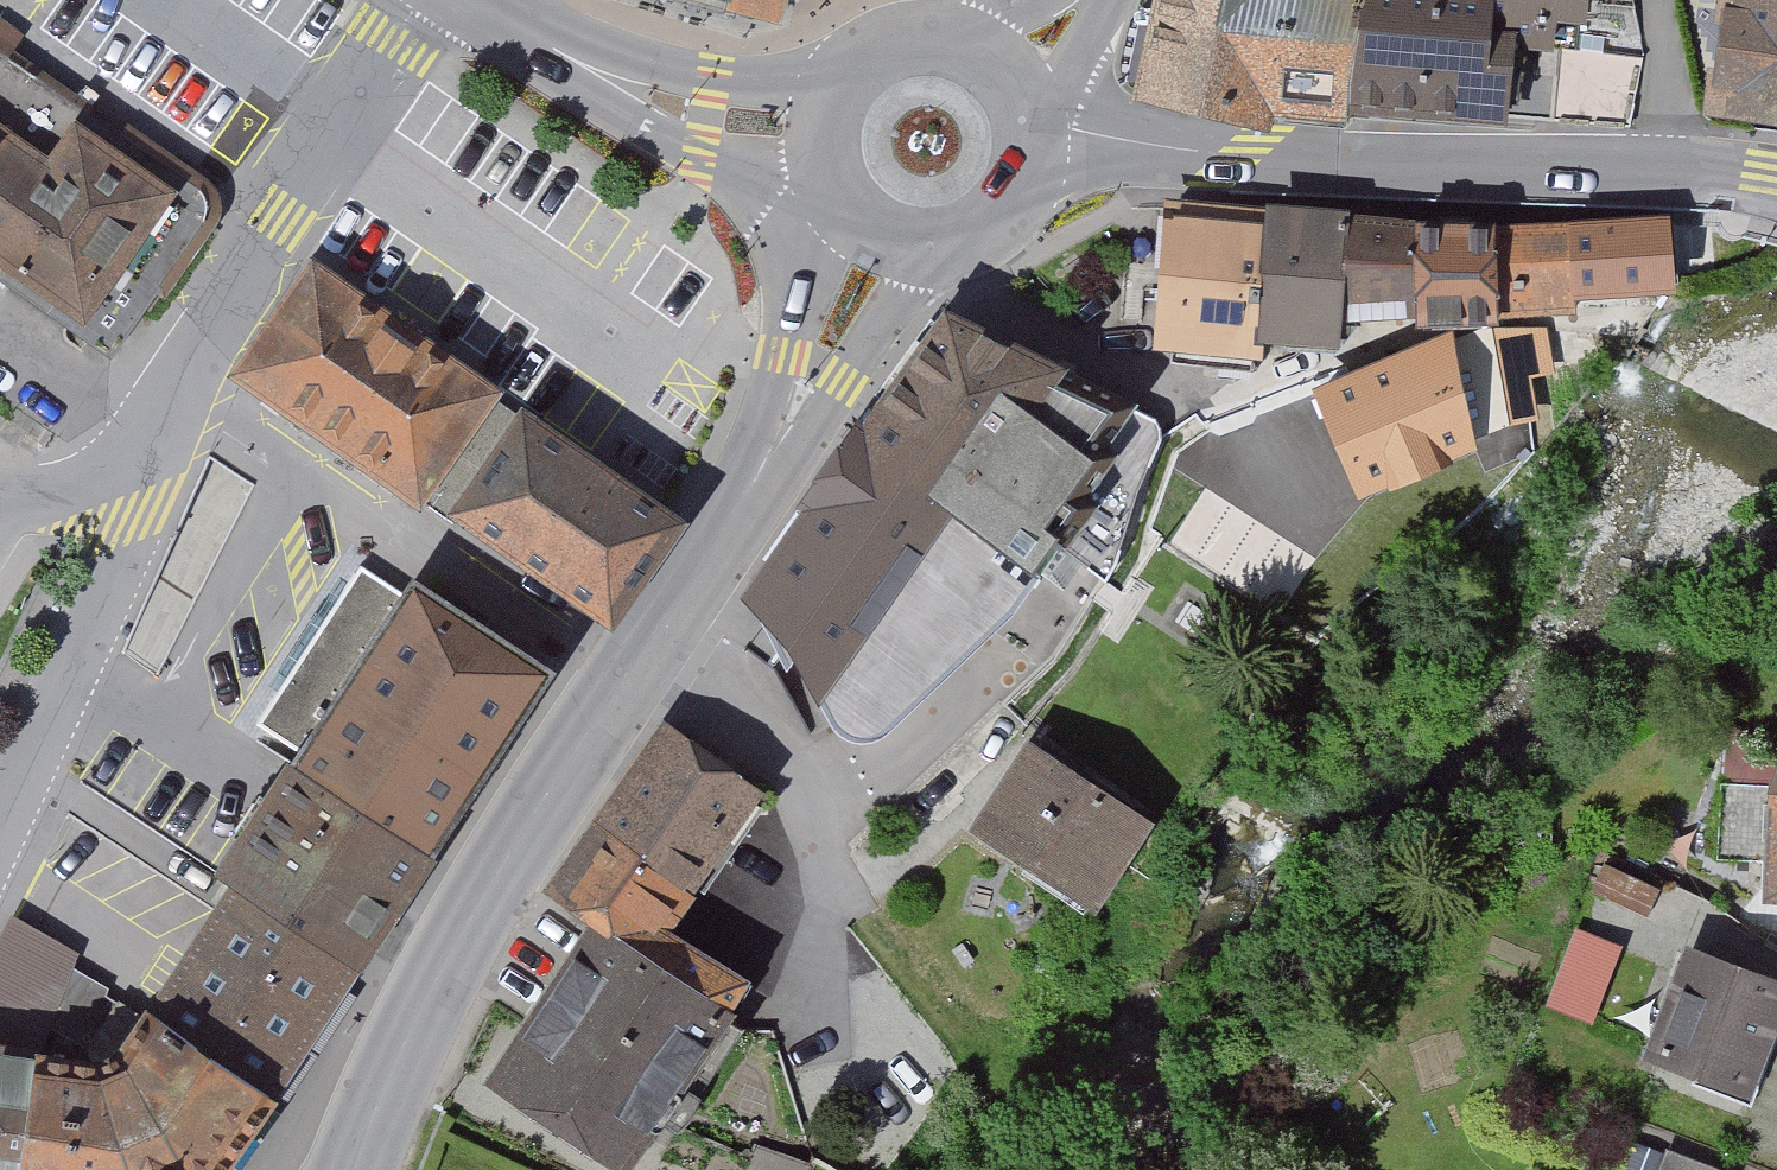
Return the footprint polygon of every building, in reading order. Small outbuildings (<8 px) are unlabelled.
[(773,14),(777,0),(720,0),(773,14)] [(1142,95),(1261,122),(1265,97),(1346,106),(1347,102),(1366,0),(1164,0),(1142,95)] [(1347,102),(1549,123),(1558,48),(1544,47),(1482,41),(1486,0),(1366,0),(1347,102)] [(1482,41),(1544,47),(1547,17),(1576,20),(1578,6),(1632,8),(1630,0),(1486,0),(1482,41)] [(1727,93),(1776,101),(1776,0),(1743,0),(1727,93)] [(0,51),(0,254),(7,258),(0,268),(0,277),(109,353),(112,349),(80,327),(90,313),(122,335),(206,217),(210,203),(202,186),(135,143),(139,138),(96,107),(90,116),(0,51)] [(1259,330),(1269,215),(1175,208),(1164,341),(1171,350),(1258,358),(1259,330)] [(1340,303),(1346,220),(1269,215),(1259,330),(1339,333),(1356,326),(1350,313),(1346,303),(1340,303)] [(1421,310),(1419,230),(1419,226),(1346,220),(1340,303),(1346,303),(1350,313),(1421,310)] [(1663,285),(1661,221),(1569,227),(1571,293),(1663,285)] [(1495,291),(1496,307),(1496,311),(1572,308),(1571,293),(1569,227),(1495,229),(1495,291)] [(1419,230),(1421,310),(1496,307),(1495,291),(1495,229),(1419,230)] [(437,463),(487,393),(315,274),(247,371),(417,490),(437,463)] [(947,306),(844,440),(1032,572),(1055,537),(1043,529),(1090,459),(1079,452),(1103,416),(1055,385),(1064,372),(1015,339),(1007,350),(982,333),(984,330),(947,306)] [(1361,482),(1502,421),(1486,329),(1445,341),(1321,391),(1361,482)] [(667,518),(487,393),(437,463),(445,469),(424,499),(456,522),(464,511),(608,613),(667,518)] [(738,598),(822,707),(833,730),(859,746),(881,743),(1012,617),(1040,578),(1032,572),(844,440),(796,506),(802,512),(738,598)] [(256,723),(303,754),(222,877),(238,887),(354,964),(546,671),(482,630),(490,618),(456,595),(449,607),(414,585),(407,595),(361,564),(256,723)] [(1724,726),(1718,858),(1773,861),(1772,891),(1776,892),(1776,746),(1724,726)] [(593,828),(680,887),(694,897),(709,874),(697,866),(749,789),(663,727),(593,828)] [(1142,821),(1032,750),(982,828),(1092,899),(1142,821)] [(71,814),(51,851),(150,917),(174,882),(71,814)] [(722,1007),(741,978),(654,925),(680,887),(593,828),(551,890),(600,926),(722,1007)] [(1604,863),(1592,891),(1647,916),(1660,888),(1604,863)] [(354,964),(238,887),(154,1011),(270,1092),(354,964)] [(35,1057),(70,970),(77,952),(15,916),(0,943),(0,1169),(20,1169),(35,1057)] [(734,1015),(722,1007),(600,926),(497,1080),(622,1164),(722,1032),(733,1041),(741,1029),(729,1022),(734,1015)] [(1580,935),(1554,1003),(1589,1016),(1615,949),(1580,935)] [(1694,957),(1658,1051),(1699,1067),(1693,1083),(1751,1105),(1776,1037),(1761,1031),(1776,989),(1776,988),(1694,957)] [(103,1067),(145,1023),(105,1001),(108,990),(70,970),(35,1057),(103,1067)] [(270,1092),(154,1011),(145,1023),(103,1067),(35,1057),(20,1169),(214,1169),(270,1092)] [(812,1169),(756,1148),(748,1169),(811,1169),(812,1169)] [(1667,1150),(1659,1169),(1718,1169),(1667,1150)]
